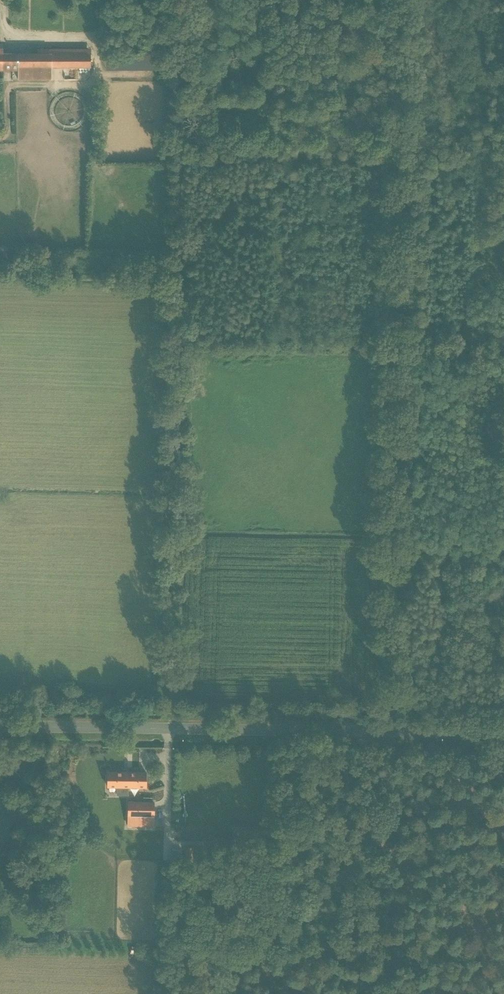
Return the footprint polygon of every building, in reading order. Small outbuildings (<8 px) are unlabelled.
[(0,49),(0,70),(18,70),(18,80),(52,79),(52,68),(91,68),(91,48),(37,48),(37,54),(3,54),(3,49),(0,49)] [(107,786),(145,787),(146,771),(107,771),(107,786)] [(122,788),(110,787),(109,797),(121,797),(122,788)] [(129,806),(129,826),(154,826),(154,806),(129,806)] [(185,849),(184,863),(200,864),(201,851),(185,849)]
